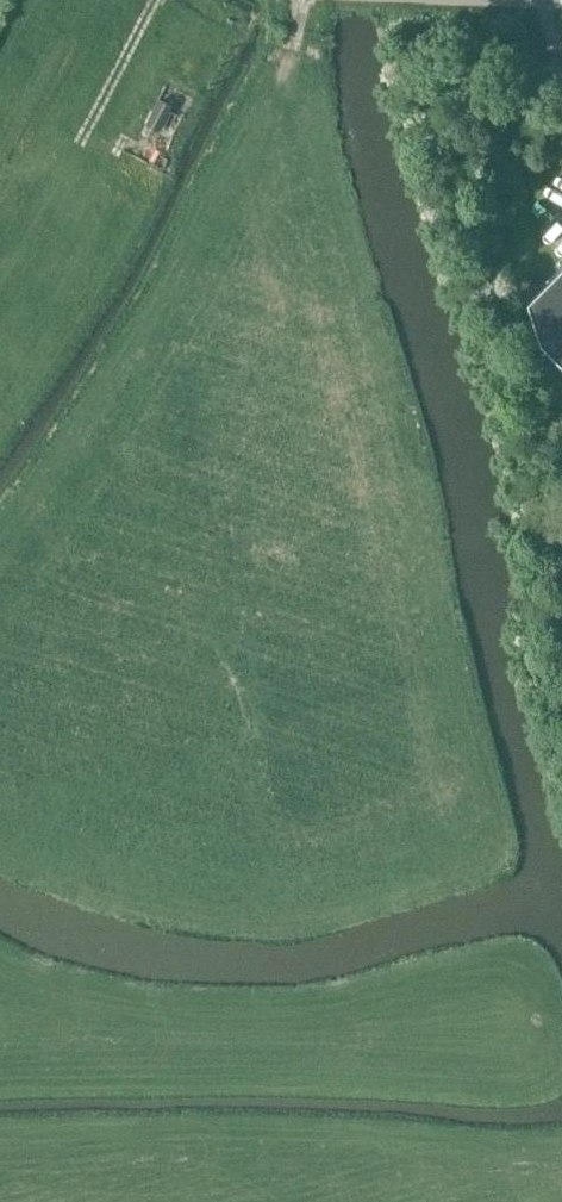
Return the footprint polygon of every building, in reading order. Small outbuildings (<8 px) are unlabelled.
[(156,113),(183,125),(193,102),(166,90),(156,113)] [(546,278),(528,296),(542,337),(561,358),(561,262),(546,278)]
